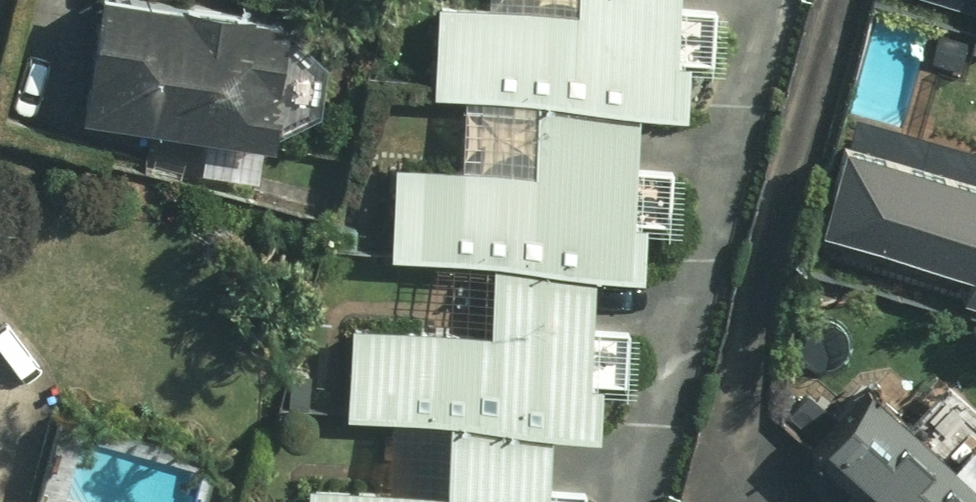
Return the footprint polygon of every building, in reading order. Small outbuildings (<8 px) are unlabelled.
[(431,11),(426,101),(665,116),(668,64),(657,63),(662,0),(568,0),(566,20),(431,11)] [(273,28),(88,1),(70,123),(255,150),(273,28)] [(522,179),(388,171),(380,262),(621,279),(625,230),(614,230),(621,116),(528,111),(522,179)] [(810,226),(975,271),(975,165),(837,127),(810,226)] [(480,340),(342,330),(335,422),(458,430),(578,438),(582,386),(570,385),(577,280),(484,274),(480,340)] [(856,394),(797,461),(844,501),(975,501),(975,499),(856,394)] [(298,492),(297,501),(528,501),(532,439),(439,432),(435,501),(298,492)]
